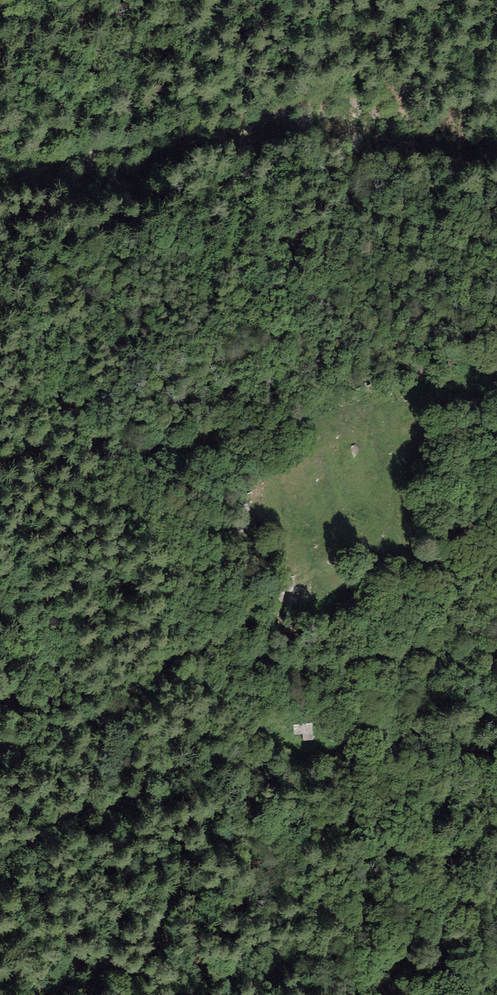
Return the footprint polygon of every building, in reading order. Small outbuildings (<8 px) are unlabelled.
[(188,15),(174,17),(177,31),(191,28),(188,15)] [(281,58),(266,63),(269,74),(284,70),(281,58)] [(223,86),(209,90),(212,100),(226,96),(223,86)] [(247,478),(232,484),(238,498),(253,492),(247,478)] [(249,510),(245,499),(234,503),(238,514),(249,510)] [(252,518),(244,520),(247,527),(254,525),(252,518)] [(231,540),(244,534),(239,522),(226,528),(231,540)] [(294,577),(288,576),(286,583),(287,584),(285,590),(291,591),(294,577)] [(270,579),(267,592),(284,596),(285,590),(287,584),(286,583),(270,579)] [(312,721),(293,723),(294,735),(302,733),(303,741),(314,740),(312,721)] [(372,724),(358,725),(359,736),(373,735),(372,724)] [(330,727),(330,740),(344,740),(344,727),(330,727)]
